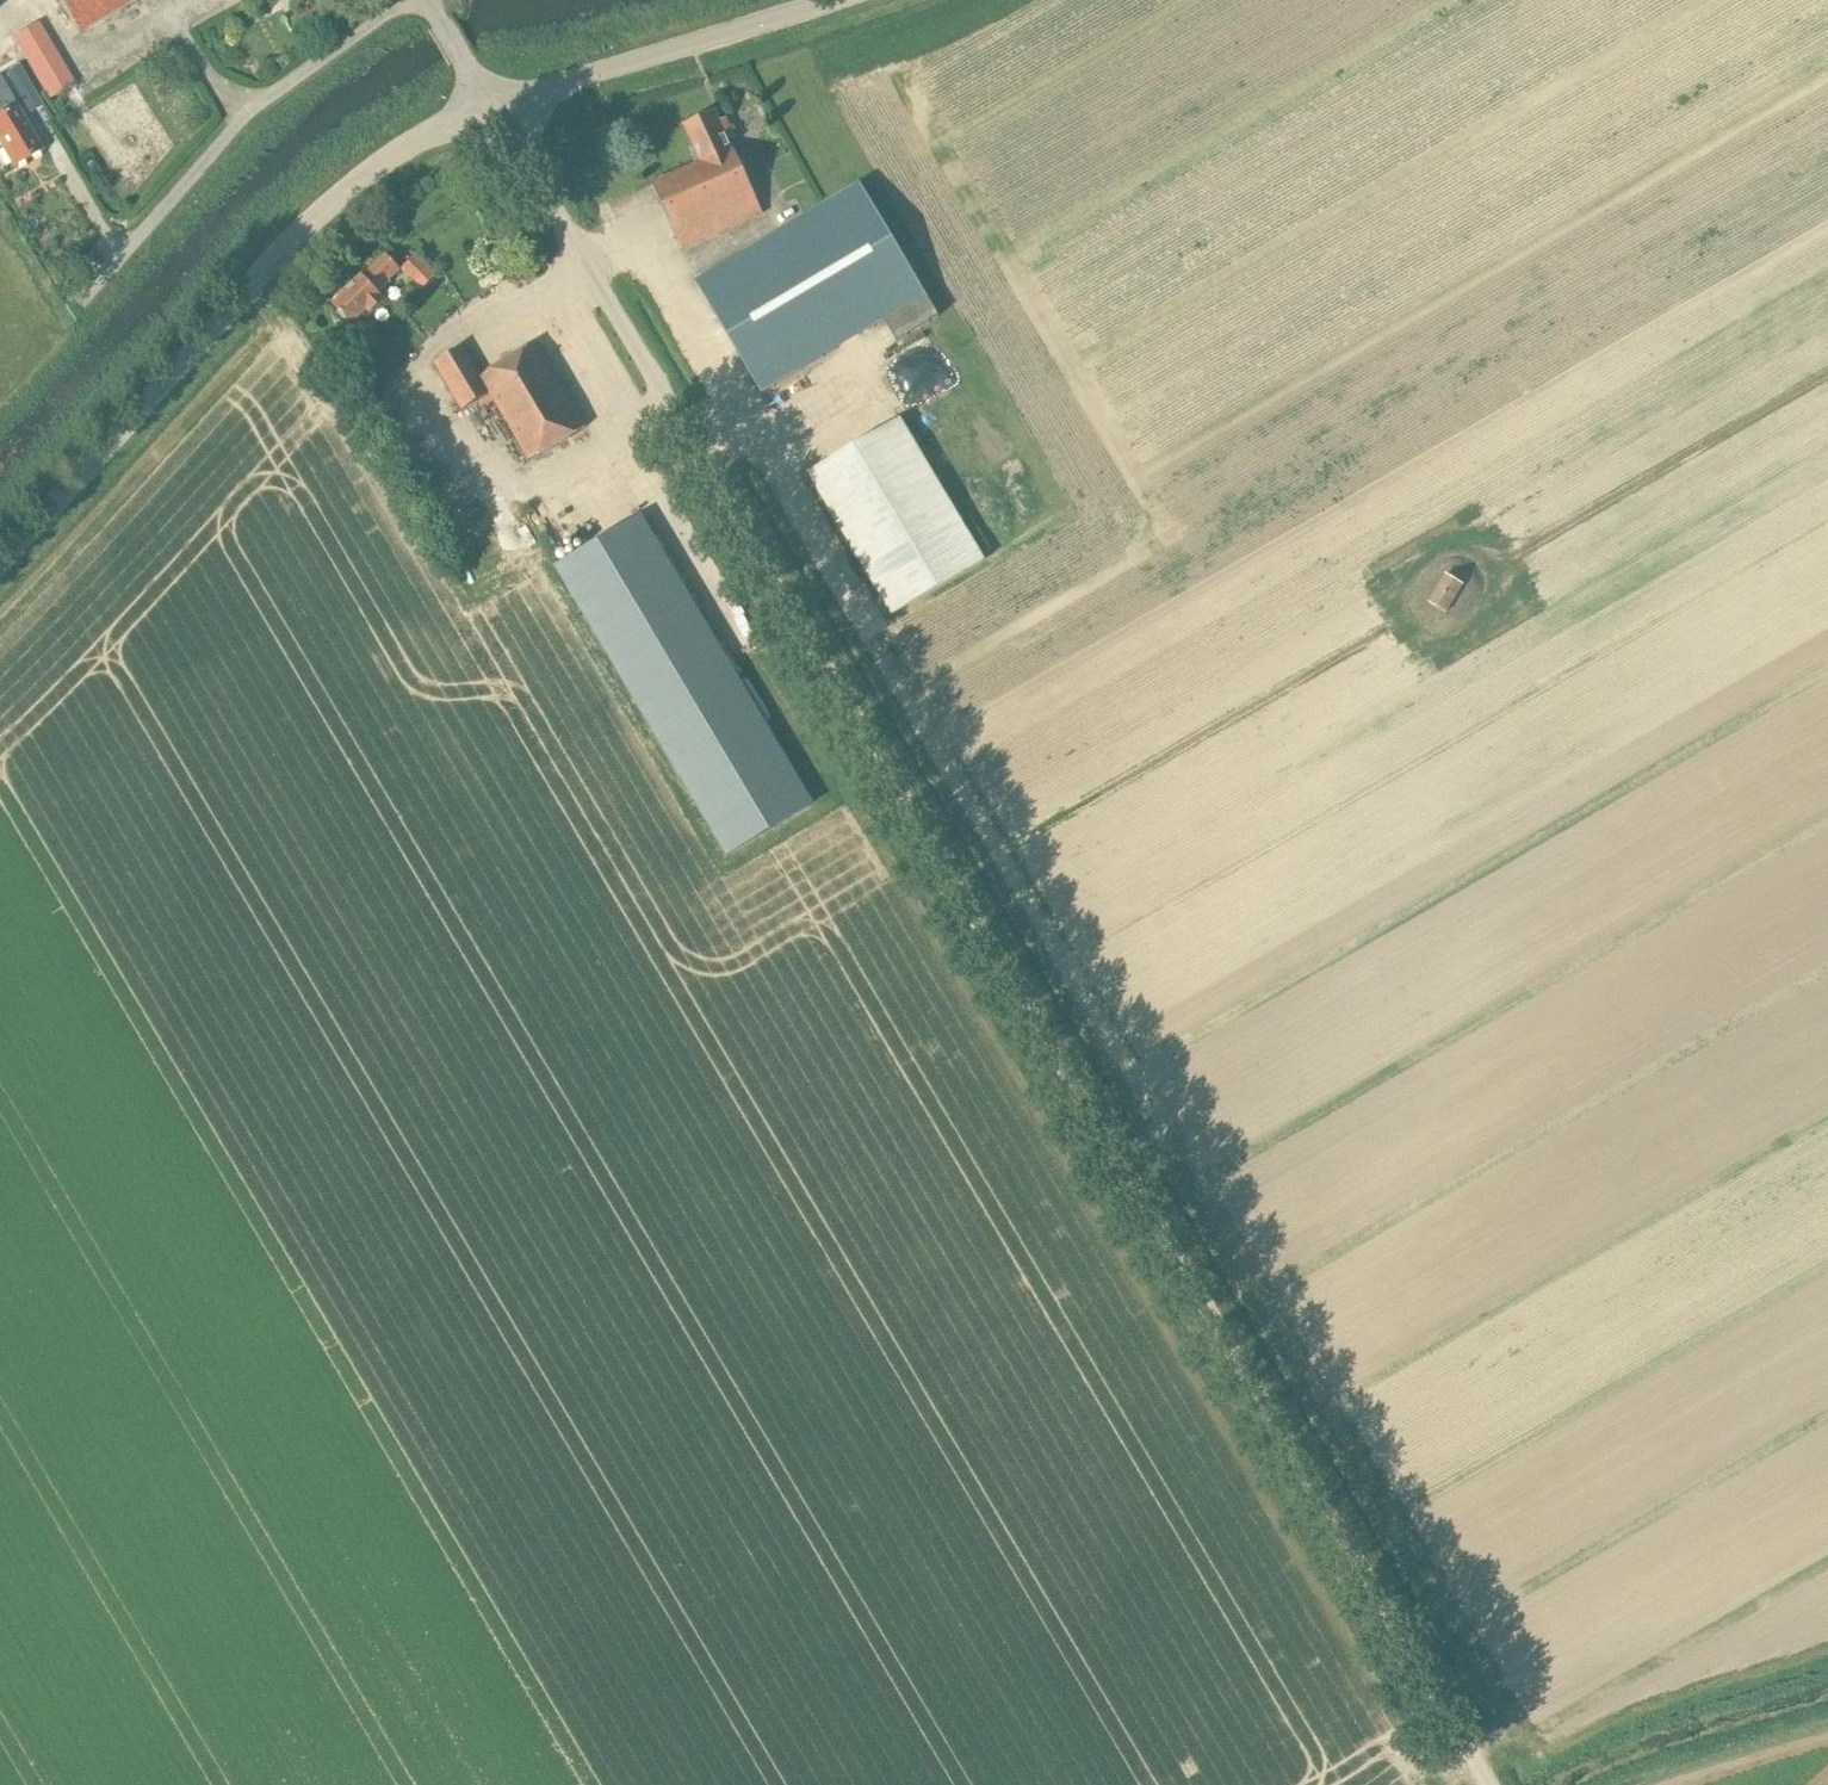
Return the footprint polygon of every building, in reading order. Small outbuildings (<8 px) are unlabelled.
[(78,33),(134,0),(59,0),(78,33)] [(12,38),(49,101),(76,85),(39,22),(12,38)] [(0,72),(0,144),(13,166),(42,149),(15,104),(13,105),(5,92),(28,79),(18,62),(0,72)] [(760,212),(727,138),(733,135),(725,118),(719,120),(715,111),(684,125),(693,146),(689,148),(696,163),(652,183),(681,248),(760,212)] [(884,321),(896,341),(939,316),(860,183),(695,281),(761,393),(884,321)] [(385,252),(332,302),(351,322),(367,308),(370,311),(384,298),(377,290),(400,269),(385,252)] [(435,274),(417,255),(402,269),(421,288),(435,274)] [(536,343),(481,376),(463,345),(435,362),(462,408),(489,392),(530,459),(586,426),(536,343)] [(890,611),(981,557),(901,420),(809,474),(890,611)] [(638,517),(557,565),(630,688),(727,852),(810,804),(712,640),(639,516),(639,515),(637,516),(638,517)] [(1447,613),(1463,584),(1445,573),(1428,603),(1447,613)]
